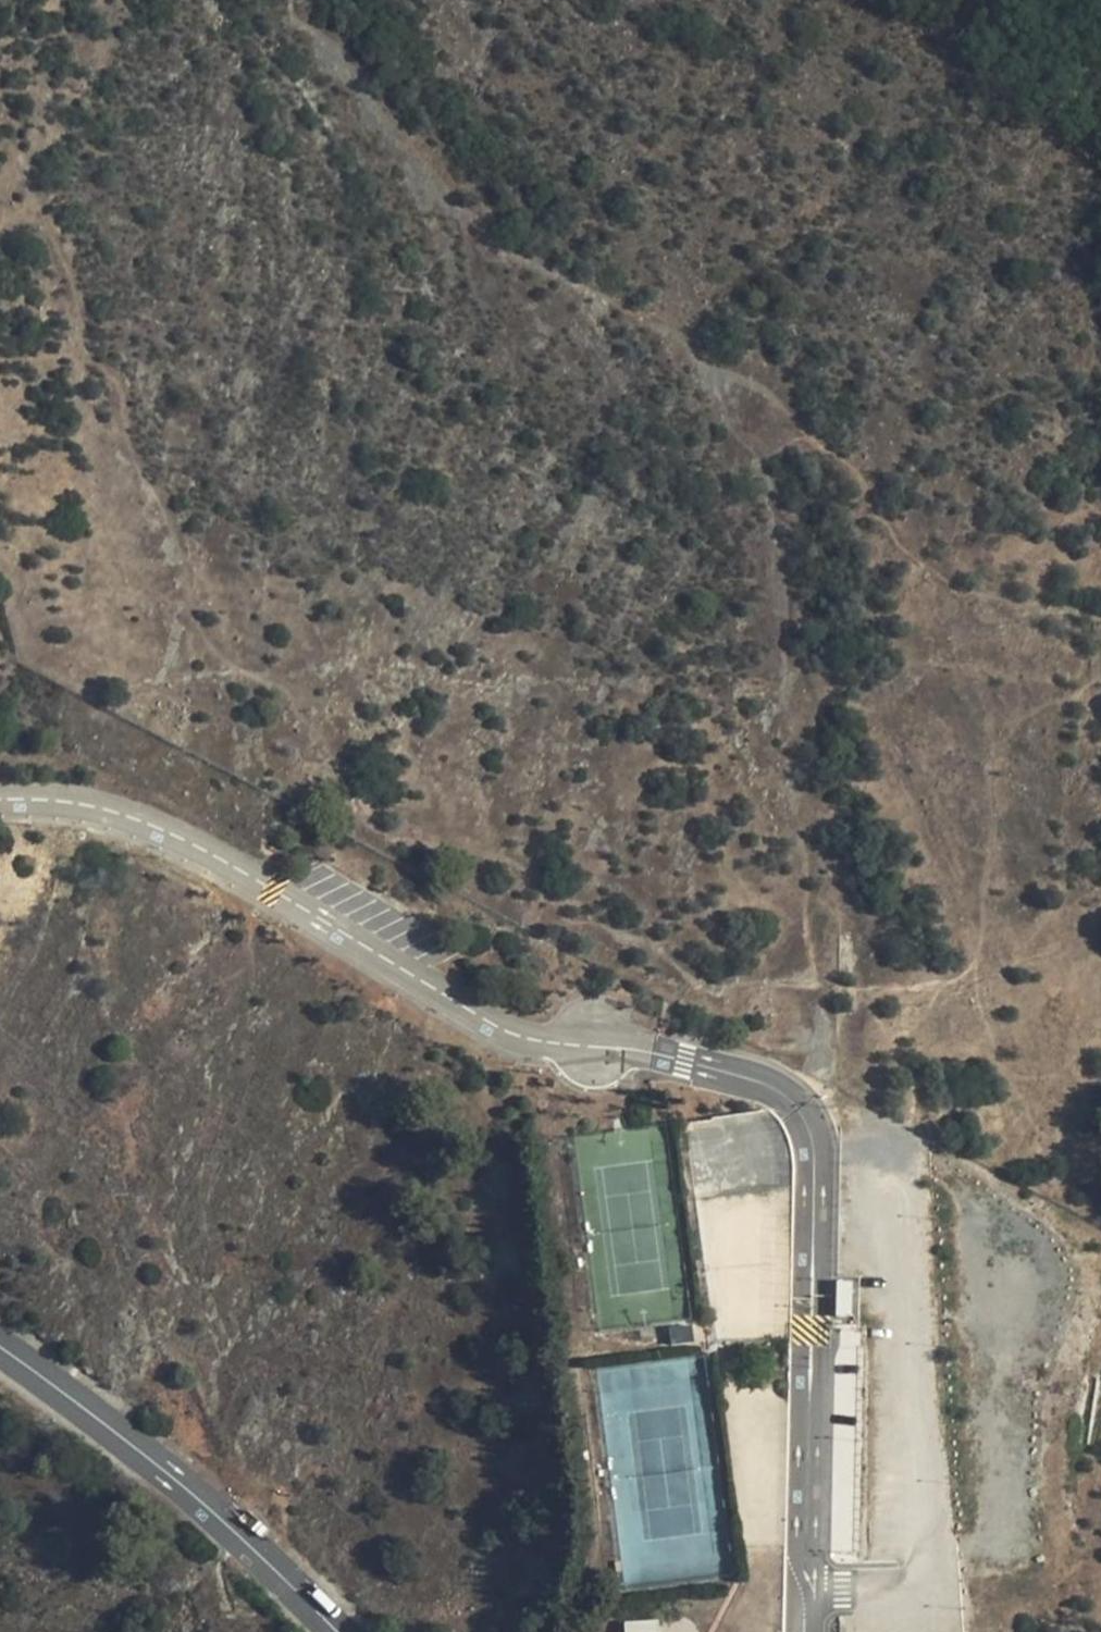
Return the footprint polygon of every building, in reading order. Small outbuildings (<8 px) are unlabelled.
[(857,1175),(837,1175),(836,1318),(856,1319),(857,1175)]
